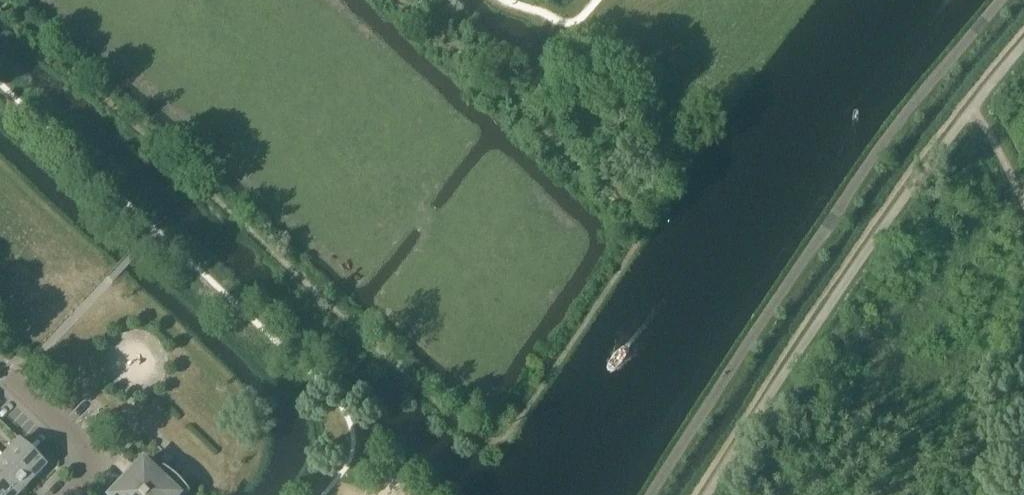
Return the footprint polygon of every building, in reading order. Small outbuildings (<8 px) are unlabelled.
[(20,440),(5,457),(31,482),(47,465),(20,440)] [(5,457),(0,461),(0,482),(14,494),(18,494),(31,482),(5,457)] [(125,480),(141,494),(186,494),(188,494),(190,494),(187,490),(185,488),(184,486),(181,482),(176,477),(172,474),(168,471),(162,468),(161,469),(162,469),(158,477),(143,462),(125,480)] [(125,480),(111,494),(141,494),(125,480)] [(0,482),(0,494),(14,494),(0,482)]
